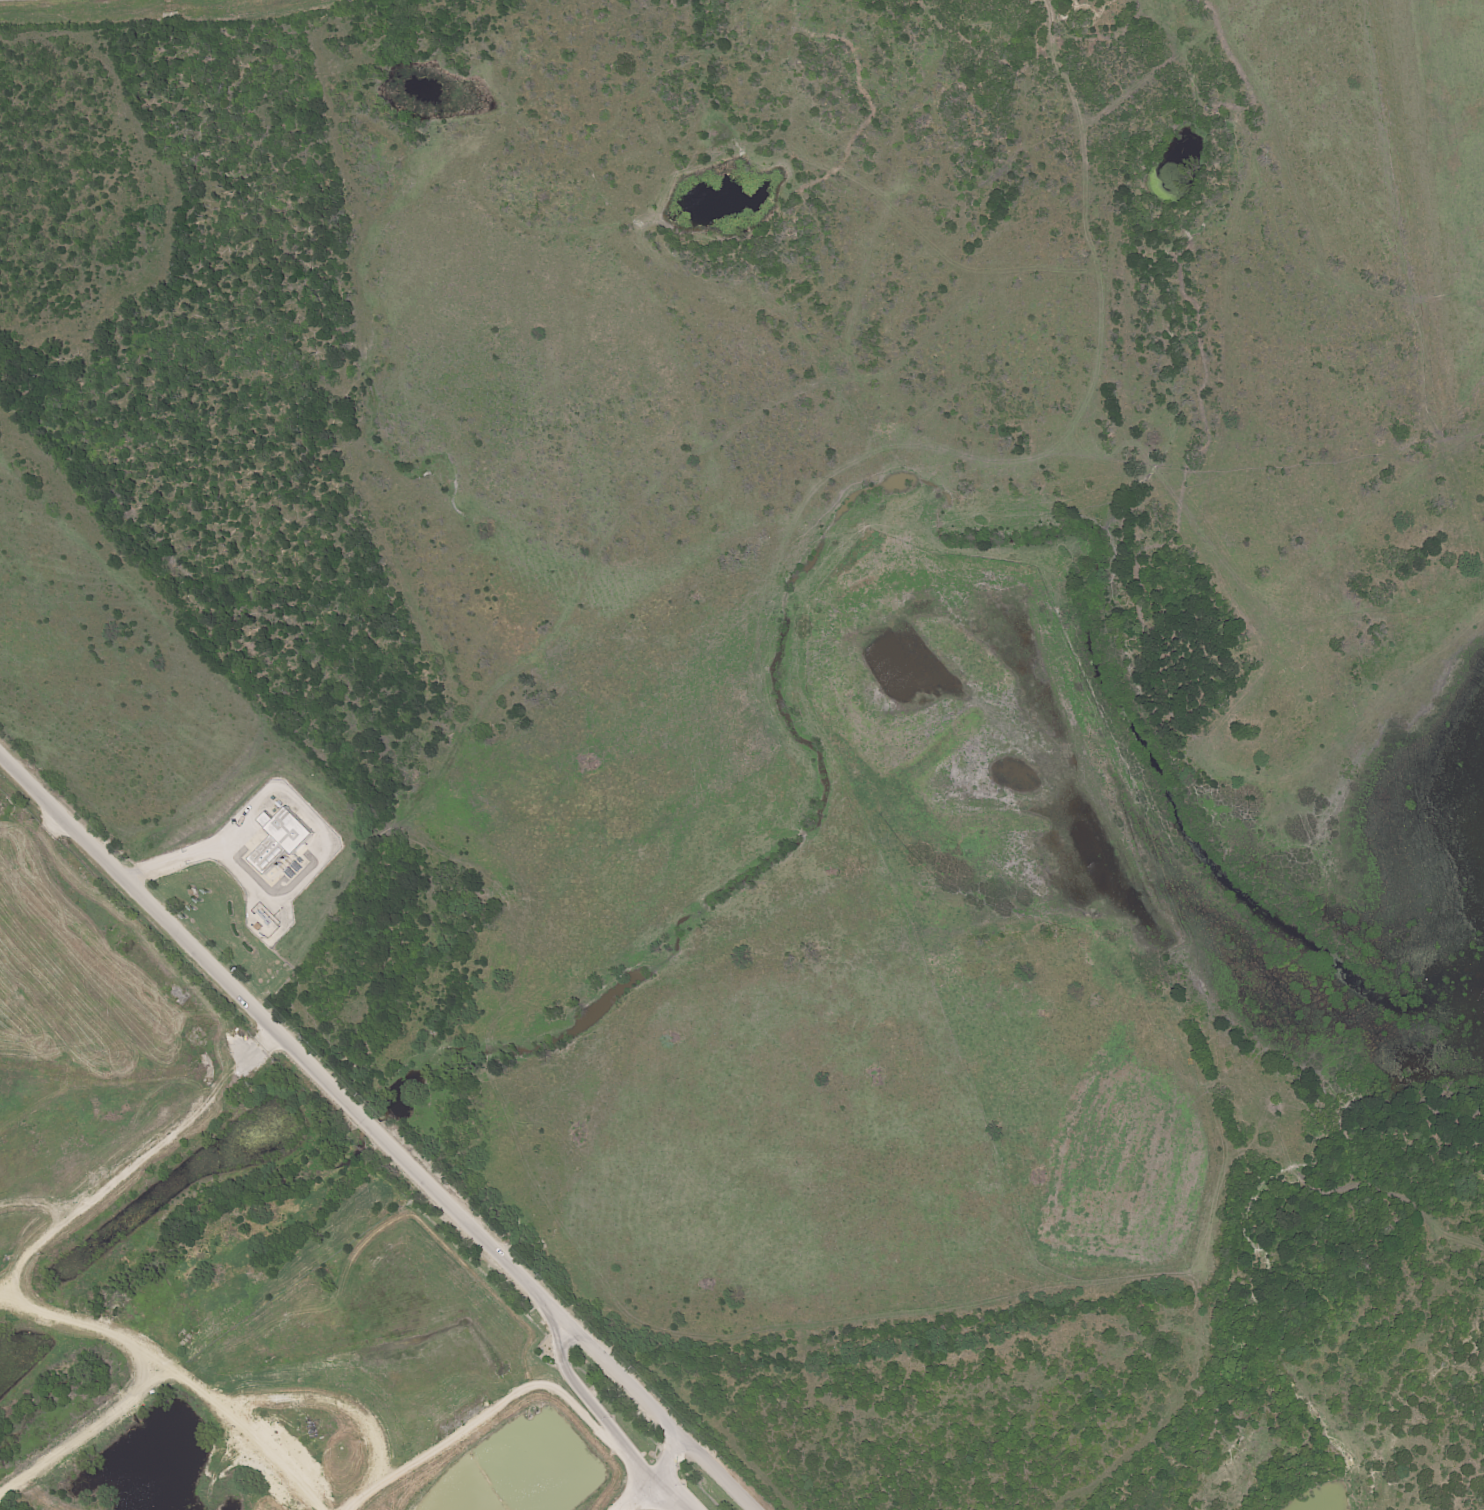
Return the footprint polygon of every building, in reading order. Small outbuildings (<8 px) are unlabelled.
[(271,819),(263,811),(254,820),(289,854),(310,832),(282,806),(271,819)] [(245,855),(257,871),(279,854),(268,839),(257,847),(256,846),(245,855)]
